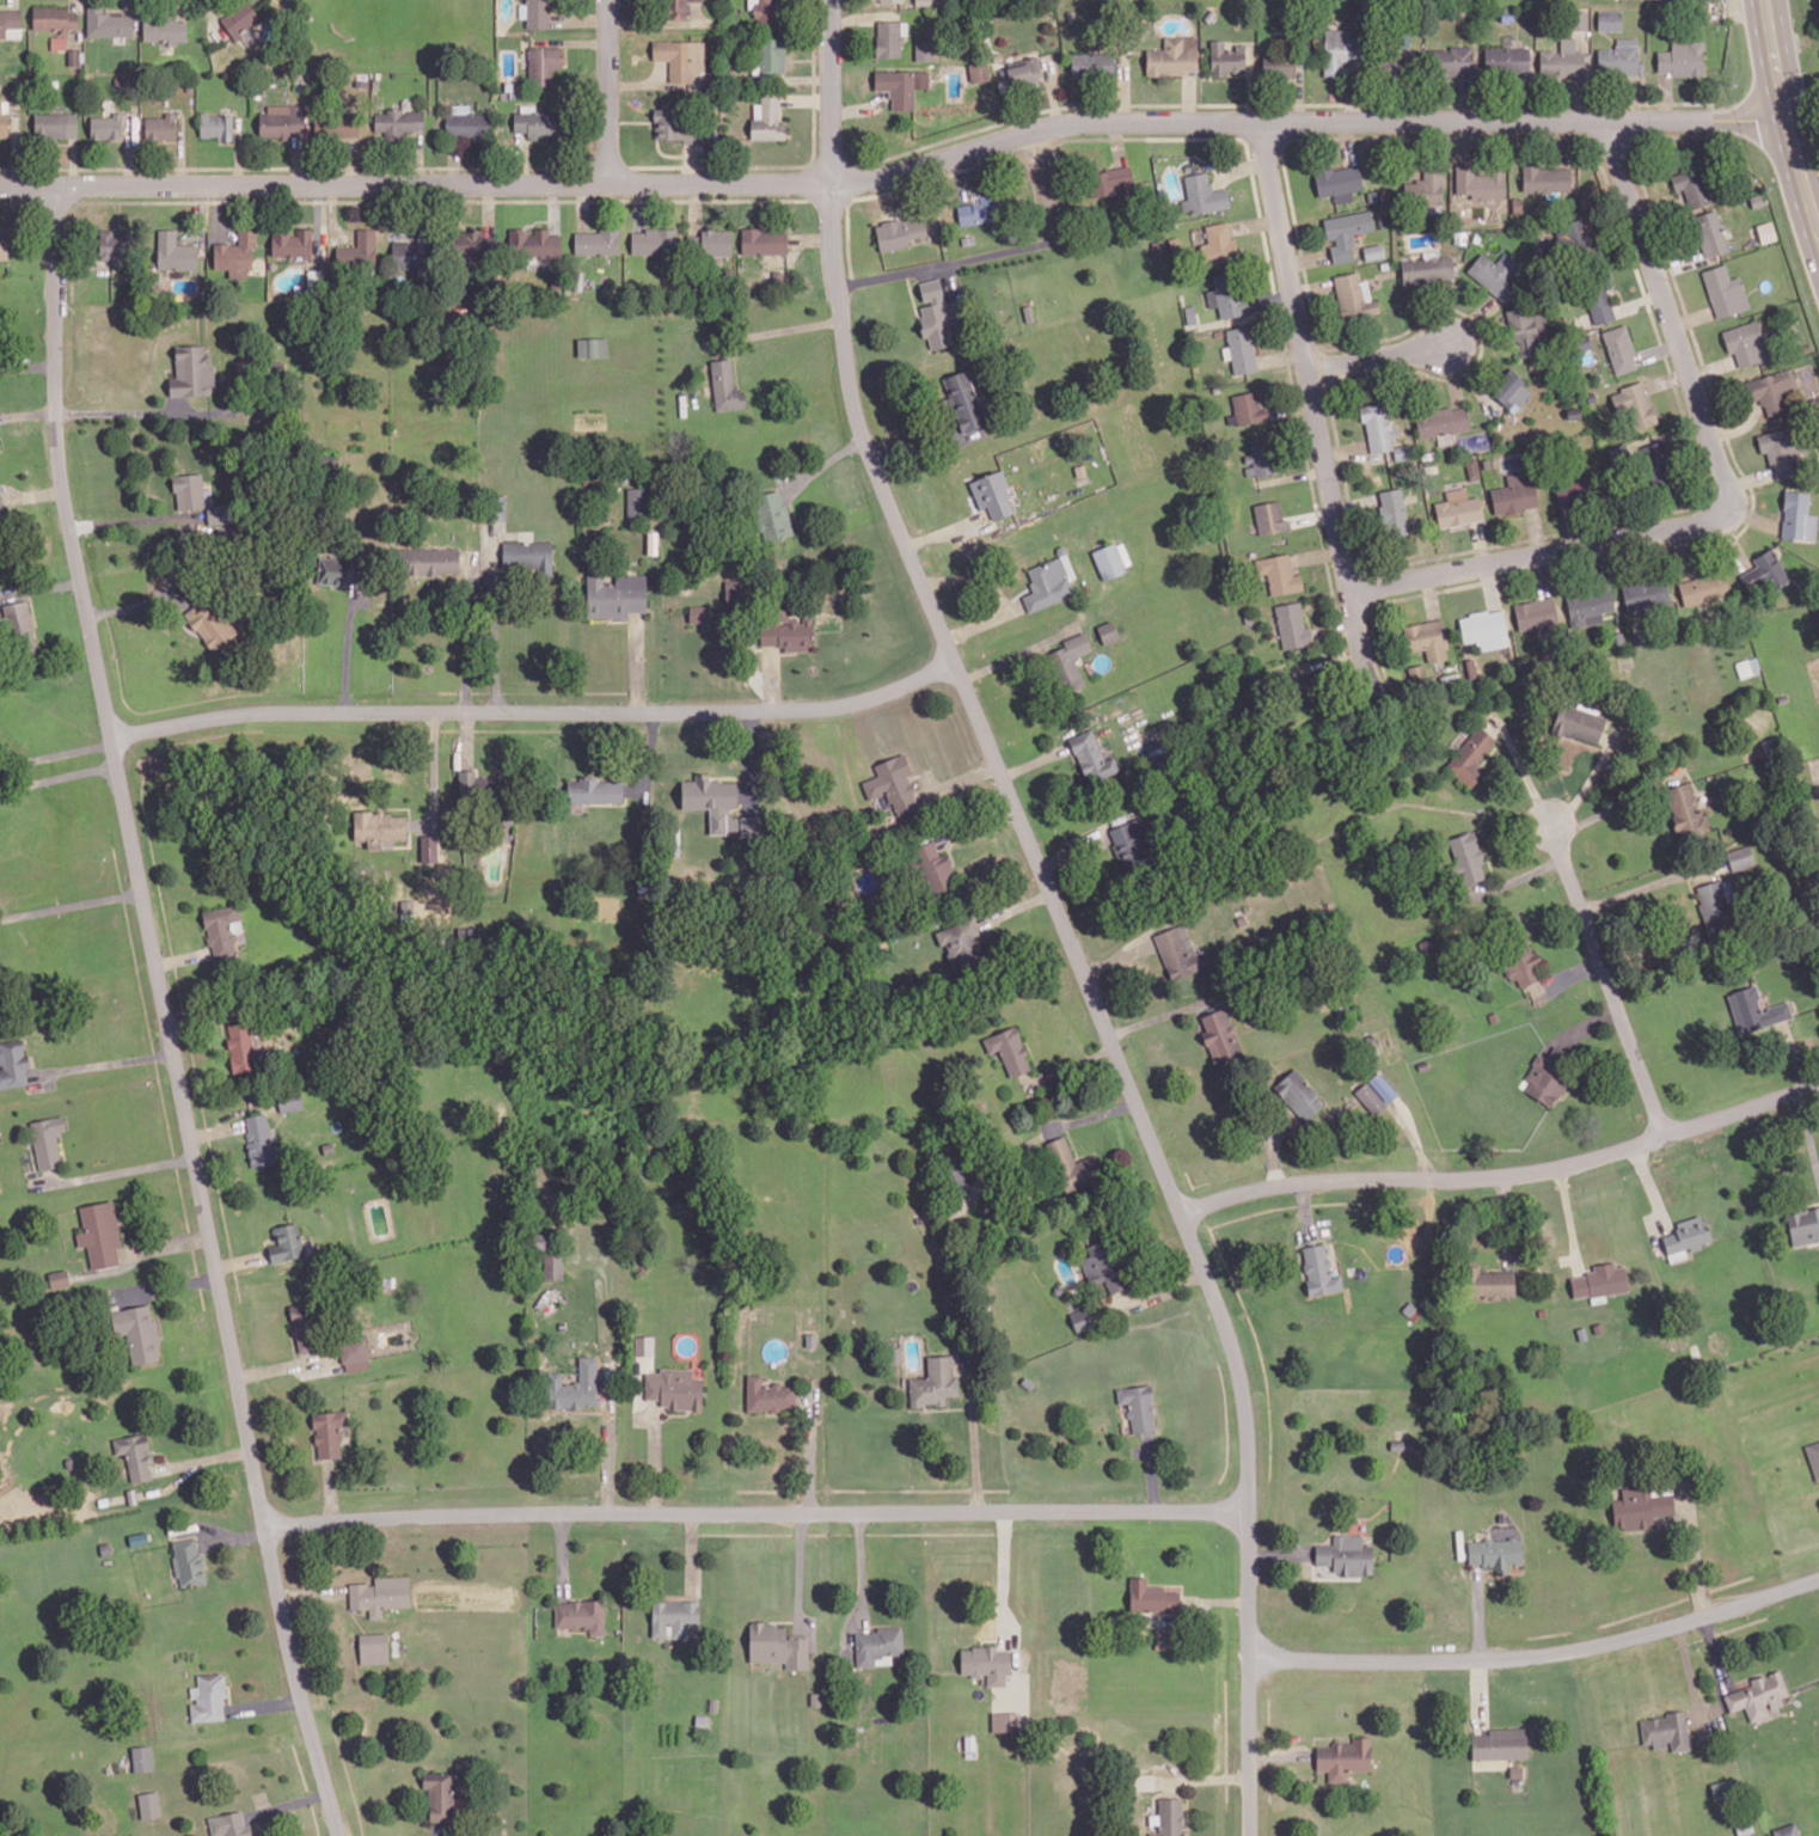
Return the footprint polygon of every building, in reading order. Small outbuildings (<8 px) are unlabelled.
[(261,18),(247,0),(246,0),(221,20),(235,39),(261,18)] [(549,0),(527,0),(527,3),(519,4),(519,18),(526,18),(527,28),(550,27),(549,0)] [(702,0),(665,0),(665,19),(690,18),(690,0),(702,0)] [(748,9),(756,9),(756,28),(778,27),(777,0),(748,0),(748,9)] [(133,35),(133,14),(103,14),(103,5),(87,5),(88,36),(133,35)] [(78,29),(77,7),(33,8),(33,28),(65,28),(65,29),(78,29)] [(21,38),(21,8),(0,8),(0,38),(21,38)] [(1587,10),(1572,10),(1573,30),(1588,29),(1587,10)] [(1622,31),(1622,11),(1598,10),(1598,30),(1622,31)] [(187,42),(187,19),(143,20),(143,40),(166,40),(166,43),(187,42)] [(876,56),(901,57),(901,35),(907,35),(907,21),(877,21),(876,56)] [(1323,76),(1339,76),(1340,62),(1358,62),(1359,31),(1324,30),(1323,76)] [(65,48),(65,37),(51,37),(51,48),(65,48)] [(785,37),(758,38),(759,74),(786,73),(785,37)] [(1146,49),(1146,74),(1198,74),(1197,37),(1164,37),(1164,49),(1146,49)] [(1638,38),(1616,38),(1616,49),(1598,48),(1598,74),(1637,74),(1638,38)] [(1245,44),(1235,45),(1235,51),(1224,51),(1224,39),(1210,40),(1211,76),(1226,76),(1226,71),(1246,71),(1245,44)] [(1540,50),(1540,75),(1584,75),(1584,51),(1575,51),(1575,39),(1560,39),(1560,50),(1540,50)] [(704,74),(704,40),(652,41),(653,60),(669,60),(669,83),(693,82),(693,74),(704,74)] [(1657,51),(1658,75),(1703,74),(1703,40),(1671,41),(1671,50),(1657,51)] [(915,60),(935,61),(935,42),(916,41),(915,60)] [(551,85),(551,67),(562,68),(563,47),(529,46),(528,84),(551,85)] [(1473,47),(1432,47),(1432,76),(1472,77),(1473,47)] [(1529,47),(1484,47),(1485,72),(1529,71),(1529,47)] [(1114,75),(1113,52),(1071,53),(1072,77),(1114,75)] [(1293,76),(1293,54),(1263,54),(1262,76),(1293,76)] [(1407,55),(1379,55),(1378,73),(1407,73),(1407,55)] [(1011,88),(1042,82),(1037,57),(1007,63),(1011,88)] [(968,62),(971,83),(990,80),(987,59),(968,62)] [(915,109),(914,88),(929,88),(929,70),(874,71),(874,90),(891,90),(891,109),(915,109)] [(785,139),(785,123),(779,123),(780,94),(761,94),(761,103),(752,103),(752,138),(785,139)] [(9,137),(8,113),(2,113),(2,101),(0,101),(0,137),(9,137)] [(259,113),(260,138),(306,136),(305,104),(267,105),(267,112),(259,113)] [(423,110),(374,111),(375,131),(384,130),(385,141),(403,140),(402,130),(424,130),(423,110)] [(35,112),(34,137),(77,137),(78,113),(35,112)] [(655,138),(684,139),(684,142),(705,143),(705,112),(655,112),(655,138)] [(200,136),(219,137),(219,140),(233,140),(233,114),(201,113),(200,136)] [(446,113),(446,136),(490,137),(491,114),(446,113)] [(90,115),(91,139),(122,138),(122,115),(90,115)] [(174,139),(174,115),(145,115),(145,139),(174,139)] [(359,136),(360,117),(328,117),(327,136),(359,136)] [(1136,191),(1129,164),(1087,175),(1094,202),(1136,191)] [(1318,197),(1333,194),(1335,202),(1353,199),(1352,190),(1363,188),(1359,164),(1314,172),(1318,197)] [(1504,170),(1490,170),(1490,174),(1474,175),(1474,164),(1456,164),(1456,193),(1471,193),(1471,198),(1504,198),(1504,170)] [(1523,167),(1523,192),(1570,191),(1570,166),(1523,167)] [(1712,202),(1701,166),(1670,175),(1675,191),(1683,189),(1689,209),(1712,202)] [(1443,169),(1424,168),(1423,181),(1404,180),(1404,206),(1442,207),(1443,169)] [(1184,175),(1187,199),(1181,200),(1183,214),(1230,207),(1227,188),(1211,190),(1208,172),(1184,175)] [(959,224),(999,220),(996,193),(978,195),(979,203),(957,205),(959,224)] [(1729,250),(1715,209),(1692,217),(1705,258),(1729,250)] [(1323,218),(1327,243),(1329,242),(1332,262),(1355,259),(1351,234),(1375,230),(1371,210),(1323,218)] [(879,250),(910,246),(909,238),(927,236),(925,217),(876,223),(879,250)] [(1554,229),(1569,265),(1598,253),(1583,217),(1554,229)] [(1776,239),(1771,221),(1756,225),(1761,243),(1776,239)] [(1208,243),(1200,244),(1203,265),(1239,260),(1236,237),(1230,238),(1228,222),(1205,225),(1208,243)] [(100,229),(100,259),(129,259),(129,228),(115,229),(115,228),(100,229)] [(272,255),(302,255),(302,259),(312,259),(312,228),(297,228),(297,231),(272,232),(272,255)] [(560,258),(561,234),(549,234),(549,228),(533,228),(533,230),(510,229),(509,256),(560,258)] [(176,229),(158,229),(158,269),(198,270),(198,245),(176,244),(176,229)] [(214,243),(214,269),(229,269),(229,277),(253,278),(254,229),(239,229),(238,243),(214,243)] [(376,229),(357,229),(358,246),(336,246),(336,267),(376,267),(376,229)] [(631,254),(677,254),(677,229),(632,229),(631,254)] [(732,229),(701,230),(702,256),(732,256),(732,229)] [(495,236),(484,236),(483,230),(451,232),(452,257),(496,255),(495,236)] [(574,231),(574,254),(620,254),(619,230),(574,231)] [(742,254),(787,254),(787,230),(742,230),(742,254)] [(8,234),(0,234),(0,260),(8,260),(8,234)] [(699,234),(688,235),(688,252),(700,251),(699,234)] [(392,268),(429,268),(430,243),(392,242),(392,268)] [(1383,257),(1381,244),(1363,246),(1365,260),(1383,257)] [(1452,255),(1436,256),(1436,250),(1423,251),(1424,259),(1401,260),(1402,283),(1454,280),(1452,255)] [(1466,272),(1505,302),(1517,287),(1509,280),(1521,265),(1504,252),(1496,263),(1482,252),(1466,272)] [(1715,318),(1750,308),(1740,276),(1729,279),(1725,264),(1702,270),(1715,318)] [(1212,275),(1215,289),(1206,290),(1209,308),(1218,306),(1220,319),(1245,314),(1237,271),(1212,275)] [(1334,276),(1342,320),(1380,313),(1378,299),(1371,300),(1367,280),(1359,281),(1357,271),(1334,276)] [(954,344),(950,324),(958,323),(954,302),(945,304),(940,279),(919,283),(923,304),(918,305),(924,338),(928,337),(930,349),(954,344)] [(1616,318),(1605,287),(1611,286),(1610,282),(1584,291),(1595,325),(1616,318)] [(1508,309),(1511,341),(1519,341),(1520,357),(1539,355),(1537,337),(1547,336),(1544,306),(1508,309)] [(1770,357),(1757,319),(1721,331),(1729,354),(1734,352),(1739,368),(1770,357)] [(1639,367),(1625,324),(1602,331),(1615,374),(1639,367)] [(1226,330),(1229,346),(1222,348),(1224,359),(1231,358),(1234,374),(1259,369),(1250,325),(1226,330)] [(578,357),(608,356),(608,337),(577,338),(578,357)] [(170,396),(214,394),(212,354),(205,354),(205,345),(175,346),(176,377),(169,378),(170,396)] [(716,411),(747,407),(745,389),(735,390),(732,358),(710,360),(716,411)] [(1742,382),(1748,401),(1760,398),(1765,416),(1786,409),(1781,391),(1796,387),(1791,368),(1742,382)] [(943,377),(949,396),(947,397),(959,434),(986,426),(968,369),(943,377)] [(1524,386),(1527,383),(1511,369),(1490,392),(1514,413),(1532,393),(1524,386)] [(1633,430),(1657,423),(1644,382),(1610,392),(1616,414),(1627,411),(1633,430)] [(1263,421),(1261,391),(1232,394),(1235,424),(1263,421)] [(1367,452),(1393,449),(1391,436),(1399,435),(1398,426),(1389,427),(1386,402),(1362,405),(1367,452)] [(1416,413),(1418,438),(1437,436),(1438,445),(1453,444),(1451,432),(1470,430),(1467,407),(1416,413)] [(1756,434),(1761,454),(1768,452),(1775,479),(1796,474),(1792,457),(1807,453),(1803,436),(1795,437),(1793,426),(1756,434)] [(1637,440),(1607,446),(1610,461),(1640,455),(1637,440)] [(1277,470),(1276,443),(1247,444),(1249,471),(1277,470)] [(1665,458),(1648,458),(1649,485),(1667,483),(1665,458)] [(969,480),(978,509),(987,506),(991,519),(1014,512),(1002,470),(969,480)] [(1495,515),(1538,507),(1531,470),(1506,475),(1508,486),(1490,489),(1495,515)] [(174,474),(176,509),(207,507),(209,524),(231,522),(230,504),(213,505),(212,488),(203,489),(203,473),(174,474)] [(1588,475),(1556,480),(1559,504),(1591,499),(1588,475)] [(1377,492),(1387,538),(1410,533),(1400,487),(1377,492)] [(628,516),(650,515),(649,488),(627,488),(628,516)] [(1438,527),(1483,521),(1480,496),(1467,498),(1466,488),(1446,490),(1447,500),(1435,502),(1438,527)] [(792,536),(781,489),(752,496),(762,542),(792,536)] [(1809,492),(1785,490),(1781,537),(1815,541),(1818,515),(1807,514),(1809,492)] [(506,495),(494,496),(495,520),(507,519),(506,495)] [(1254,504),(1258,534),(1290,530),(1289,519),(1282,520),(1280,501),(1254,504)] [(1122,540),(1092,552),(1103,579),(1133,567),(1122,540)] [(552,541),(502,542),(503,567),(538,566),(538,577),(553,577),(552,541)] [(459,548),(399,549),(399,575),(459,573),(459,548)] [(1789,581),(1773,548),(1752,557),(1756,566),(1740,574),(1747,590),(1768,580),(1772,589),(1789,581)] [(1271,595),(1303,589),(1300,573),(1292,575),(1288,553),(1254,559),(1257,575),(1267,573),(1271,595)] [(1026,569),(1034,592),(1022,596),(1028,611),(1075,594),(1069,580),(1076,577),(1067,554),(1026,569)] [(362,585),(363,557),(319,556),(318,583),(362,585)] [(1729,598),(1726,573),(1679,579),(1682,604),(1729,598)] [(646,611),(646,574),(615,575),(615,583),(603,583),(603,574),(587,574),(587,618),(628,617),(628,611),(646,611)] [(1625,611),(1670,606),(1666,578),(1622,584),(1625,611)] [(726,602),(743,601),(742,580),(725,581),(726,602)] [(1570,622),(1603,617),(1602,611),(1614,609),(1611,588),(1565,596),(1570,622)] [(213,653),(236,635),(207,598),(184,616),(213,653)] [(1558,628),(1555,598),(1514,603),(1517,632),(1558,628)] [(22,649),(34,648),(29,601),(2,603),(3,612),(18,611),(22,649)] [(1283,649),(1312,643),(1309,626),(1305,627),(1300,601),(1274,606),(1283,649)] [(699,612),(699,605),(690,605),(690,621),(715,622),(715,612),(699,612)] [(812,619),(760,620),(760,645),(783,644),(783,651),(813,650),(812,619)] [(1119,639),(1111,619),(1096,625),(1104,645),(1119,639)] [(1406,652),(1426,650),(1427,662),(1448,660),(1443,619),(1403,623),(1406,652)] [(1085,685),(1074,657),(1091,651),(1085,632),(1044,648),(1062,694),(1085,685)] [(1597,745),(1605,718),(1560,704),(1551,731),(1597,745)] [(1470,787),(1481,772),(1476,768),(1497,740),(1478,726),(1445,769),(1470,787)] [(1070,736),(1085,781),(1119,770),(1113,754),(1102,757),(1092,728),(1070,736)] [(919,807),(907,776),(912,774),(904,751),(871,763),(876,775),(861,781),(868,800),(886,793),(894,816),(919,807)] [(478,794),(475,768),(459,770),(462,796),(478,794)] [(623,802),(623,779),(601,779),(601,772),(580,773),(580,780),(567,780),(568,803),(623,802)] [(710,835),(739,834),(739,828),(727,828),(727,807),(738,806),(737,780),(709,781),(709,772),(695,773),(695,780),(681,780),(682,809),(709,808),(710,835)] [(1709,827),(1705,807),(1697,809),(1692,781),(1665,787),(1675,834),(1709,827)] [(354,841),(367,841),(367,847),(382,848),(382,840),(407,840),(407,816),(391,816),(391,810),(355,809),(354,841)] [(1110,825),(1123,863),(1148,855),(1133,810),(1121,815),(1123,821),(1110,825)] [(740,836),(758,836),(759,816),(741,815),(740,836)] [(1488,877),(1470,829),(1446,838),(1464,885),(1488,877)] [(421,861),(438,861),(437,834),(420,834),(421,861)] [(939,856),(933,840),(911,848),(927,891),(956,880),(946,853),(939,856)] [(1727,851),(1732,870),(1754,864),(1749,846),(1738,848),(1738,849),(1727,851)] [(1704,925),(1726,921),(1720,879),(1698,882),(1704,925)] [(204,911),(211,959),(237,955),(232,921),(241,920),(238,906),(204,911)] [(950,960),(982,951),(972,918),(935,929),(939,944),(945,943),(950,960)] [(1171,981),(1195,971),(1190,956),(1196,954),(1184,922),(1153,934),(1171,981)] [(1516,989),(1539,980),(1533,964),(1541,961),(1538,951),(1531,953),(1528,946),(1503,956),(1516,989)] [(1727,993),(1738,1033),(1792,1018),(1788,1002),(1761,1009),(1755,985),(1727,993)] [(1206,1031),(1203,1032),(1212,1063),(1241,1055),(1227,1005),(1201,1012),(1206,1031)] [(232,1072),(264,1069),(259,1027),(254,1028),(253,1017),(227,1019),(232,1072)] [(982,1038),(988,1053),(999,1049),(1010,1078),(1032,1069),(1015,1025),(982,1038)] [(28,1084),(26,1068),(28,1067),(24,1038),(0,1041),(0,1088),(28,1084)] [(1532,1083),(1527,1091),(1551,1107),(1567,1082),(1537,1062),(1527,1079),(1532,1083)] [(1325,1102),(1293,1068),(1273,1087),(1305,1122),(1325,1102)] [(1387,1104),(1398,1095),(1379,1071),(1368,1080),(1387,1104)] [(1386,1106),(1365,1082),(1354,1092),(1374,1115),(1386,1106)] [(280,1112),(303,1109),(301,1094),(278,1096),(280,1112)] [(252,1168),(278,1163),(268,1112),(243,1117),(252,1168)] [(38,1170),(62,1166),(55,1132),(66,1130),(63,1115),(29,1121),(38,1170)] [(1062,1191),(1102,1178),(1095,1157),(1074,1164),(1065,1136),(1046,1142),(1062,1191)] [(91,1269),(122,1264),(113,1200),(80,1205),(83,1232),(76,1233),(78,1247),(88,1245),(91,1269)] [(1786,1213),(1793,1246),(1818,1242),(1818,1207),(1786,1213)] [(1661,1235),(1670,1262),(1689,1257),(1687,1251),(1711,1243),(1702,1214),(1675,1223),(1677,1230),(1661,1235)] [(299,1222),(274,1225),(276,1244),(268,1245),(270,1262),(303,1258),(299,1222)] [(1088,1243),(1091,1256),(1083,1258),(1088,1286),(1106,1282),(1108,1293),(1119,1290),(1109,1239),(1088,1243)] [(1309,1296),(1343,1290),(1340,1274),(1330,1276),(1324,1243),(1300,1247),(1309,1296)] [(563,1255),(543,1255),(544,1280),(564,1279),(563,1255)] [(1570,1276),(1573,1299),(1628,1290),(1624,1266),(1615,1267),(1614,1260),(1592,1264),(1594,1273),(1570,1276)] [(1515,1271),(1480,1270),(1480,1264),(1470,1264),(1470,1296),(1515,1297),(1515,1271)] [(51,1289),(70,1285),(66,1268),(48,1272),(51,1289)] [(111,1310),(115,1336),(128,1334),(132,1364),(161,1360),(156,1320),(152,1320),(150,1305),(111,1310)] [(370,1367),(364,1335),(338,1340),(345,1372),(370,1367)] [(635,1356),(654,1355),(653,1335),(635,1335),(635,1356)] [(927,1380),(909,1380),(909,1405),(946,1405),(946,1396),(958,1396),(958,1376),(952,1375),(953,1354),(928,1354),(927,1380)] [(598,1356),(579,1356),(579,1383),(562,1383),(563,1371),(548,1371),(548,1407),(598,1407),(598,1356)] [(702,1378),(692,1377),(692,1368),(659,1368),(659,1372),(645,1372),(645,1399),(661,1400),(660,1409),(702,1409),(702,1378)] [(746,1410),(795,1411),(795,1384),(761,1383),(762,1374),(747,1373),(746,1410)] [(1131,1433),(1156,1430),(1150,1384),(1116,1388),(1118,1404),(1128,1403),(1131,1433)] [(313,1411),(316,1459),(345,1457),(344,1431),(348,1431),(348,1410),(313,1411)] [(151,1479),(148,1463),(152,1463),(147,1433),(112,1439),(115,1454),(126,1452),(131,1483),(151,1479)] [(1815,1480),(1818,1479),(1818,1441),(1805,1445),(1815,1480)] [(1654,1527),(1653,1516),(1674,1514),(1672,1494),(1648,1495),(1648,1488),(1621,1489),(1622,1499),(1612,1499),(1614,1529),(1654,1527)] [(129,1534),(131,1543),(149,1540),(147,1530),(129,1534)] [(1315,1565),(1333,1566),(1333,1575),(1372,1576),(1373,1535),(1333,1535),(1332,1545),(1316,1544),(1315,1565)] [(172,1542),(178,1586),(206,1582),(201,1553),(198,1553),(195,1538),(172,1542)] [(1468,1566),(1496,1565),(1496,1574),(1509,1574),(1509,1565),(1522,1564),(1521,1538),(1467,1540),(1468,1566)] [(100,1542),(103,1553),(111,1552),(110,1541),(100,1542)] [(375,1577),(375,1583),(349,1583),(350,1609),(369,1608),(369,1619),(383,1618),(383,1607),(410,1607),(409,1576),(375,1577)] [(1180,1590),(1164,1591),(1164,1585),(1147,1585),(1146,1577),(1130,1577),(1130,1613),(1180,1612),(1180,1590)] [(555,1628),(589,1627),(589,1636),(606,1635),(605,1600),(555,1601),(555,1628)] [(700,1602),(652,1601),(651,1637),(688,1638),(688,1625),(699,1626),(700,1602)] [(808,1636),(786,1636),(786,1624),(749,1625),(749,1662),(785,1662),(785,1669),(809,1669),(808,1636)] [(855,1630),(857,1667),(875,1666),(875,1655),(903,1654),(902,1628),(855,1630)] [(359,1634),(360,1664),(389,1663),(388,1633),(359,1634)] [(960,1647),(960,1675),(987,1676),(987,1686),(1007,1686),(1007,1673),(1011,1673),(1011,1650),(997,1650),(997,1647),(960,1647)] [(1788,1695),(1781,1672),(1722,1691),(1729,1712),(1745,1707),(1749,1720),(1784,1709),(1780,1698),(1788,1695)] [(191,1722),(226,1720),(224,1673),(197,1674),(197,1686),(190,1687),(191,1701),(190,1701),(191,1722)] [(1689,1750),(1685,1709),(1664,1712),(1665,1717),(1640,1719),(1642,1745),(1652,1744),(1652,1749),(1669,1747),(1669,1752),(1689,1750)] [(1020,1731),(1019,1711),(992,1712),(992,1731),(1020,1731)] [(1527,1728),(1488,1729),(1488,1733),(1471,1734),(1472,1760),(1527,1759),(1527,1728)] [(1318,1744),(1318,1768),(1330,1768),(1330,1777),(1347,1777),(1347,1767),(1370,1767),(1370,1736),(1354,1736),(1354,1740),(1342,1740),(1341,1739),(1336,1739),(1334,1740),(1334,1744),(1318,1744)] [(134,1746),(136,1769),(154,1768),(152,1744),(134,1746)] [(1128,1771),(1128,1787),(1153,1787),(1153,1771),(1128,1771)] [(428,1821),(454,1821),(452,1772),(423,1772),(423,1788),(428,1788),(428,1821)] [(140,1792),(142,1816),(160,1813),(158,1791),(140,1792)] [(1160,1831),(1152,1831),(1152,1835),(1186,1835),(1186,1829),(1183,1829),(1183,1795),(1160,1797),(1160,1831)] [(211,1835),(214,1835),(221,1835),(251,1835),(249,1824),(246,1825),(243,1810),(207,1816),(211,1835)] [(1775,1835),(1799,1835),(1795,1822),(1772,1829),(1775,1835)]
